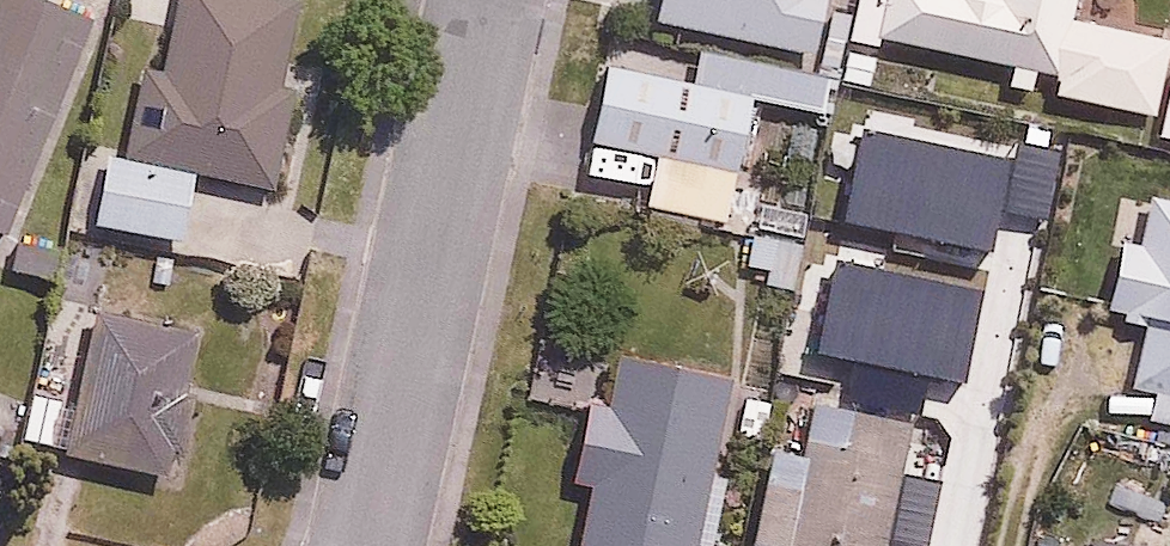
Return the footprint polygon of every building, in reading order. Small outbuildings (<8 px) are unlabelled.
[(48,0),(0,0),(0,235),(7,238),(95,19),(48,0)] [(286,197),(304,89),(281,85),(294,2),(282,0),(178,0),(166,71),(146,68),(133,147),(102,142),(89,221),(187,238),(196,182),(286,197)] [(566,5),(692,31),(817,58),(823,29),(829,0),(567,0),(566,5)] [(823,29),(1004,68),(1001,79),(1156,112),(1151,133),(1169,137),(1169,56),(1167,55),(1169,40),(1169,30),(1072,9),(1074,0),(829,0),(823,29)] [(682,82),(598,64),(583,137),(631,147),(620,199),(724,221),(750,96),(821,111),(832,61),(817,58),(692,31),(682,82)] [(1111,230),(1100,291),(1121,294),(1117,320),(1134,323),(1123,390),(1169,398),(1169,200),(1156,197),(1149,237),(1111,230)] [(749,203),(742,255),(760,258),(757,280),(793,285),(796,263),(824,266),(831,214),(749,203)] [(33,385),(18,436),(168,481),(212,333),(106,301),(78,398),(33,385)] [(697,538),(729,369),(611,347),(601,401),(572,395),(556,478),(585,483),(573,545),(739,545),(697,538)] [(815,385),(805,453),(764,447),(749,545),(886,545),(908,399),(815,385)] [(1068,532),(1066,545),(1169,545),(1169,544),(1068,532)]
